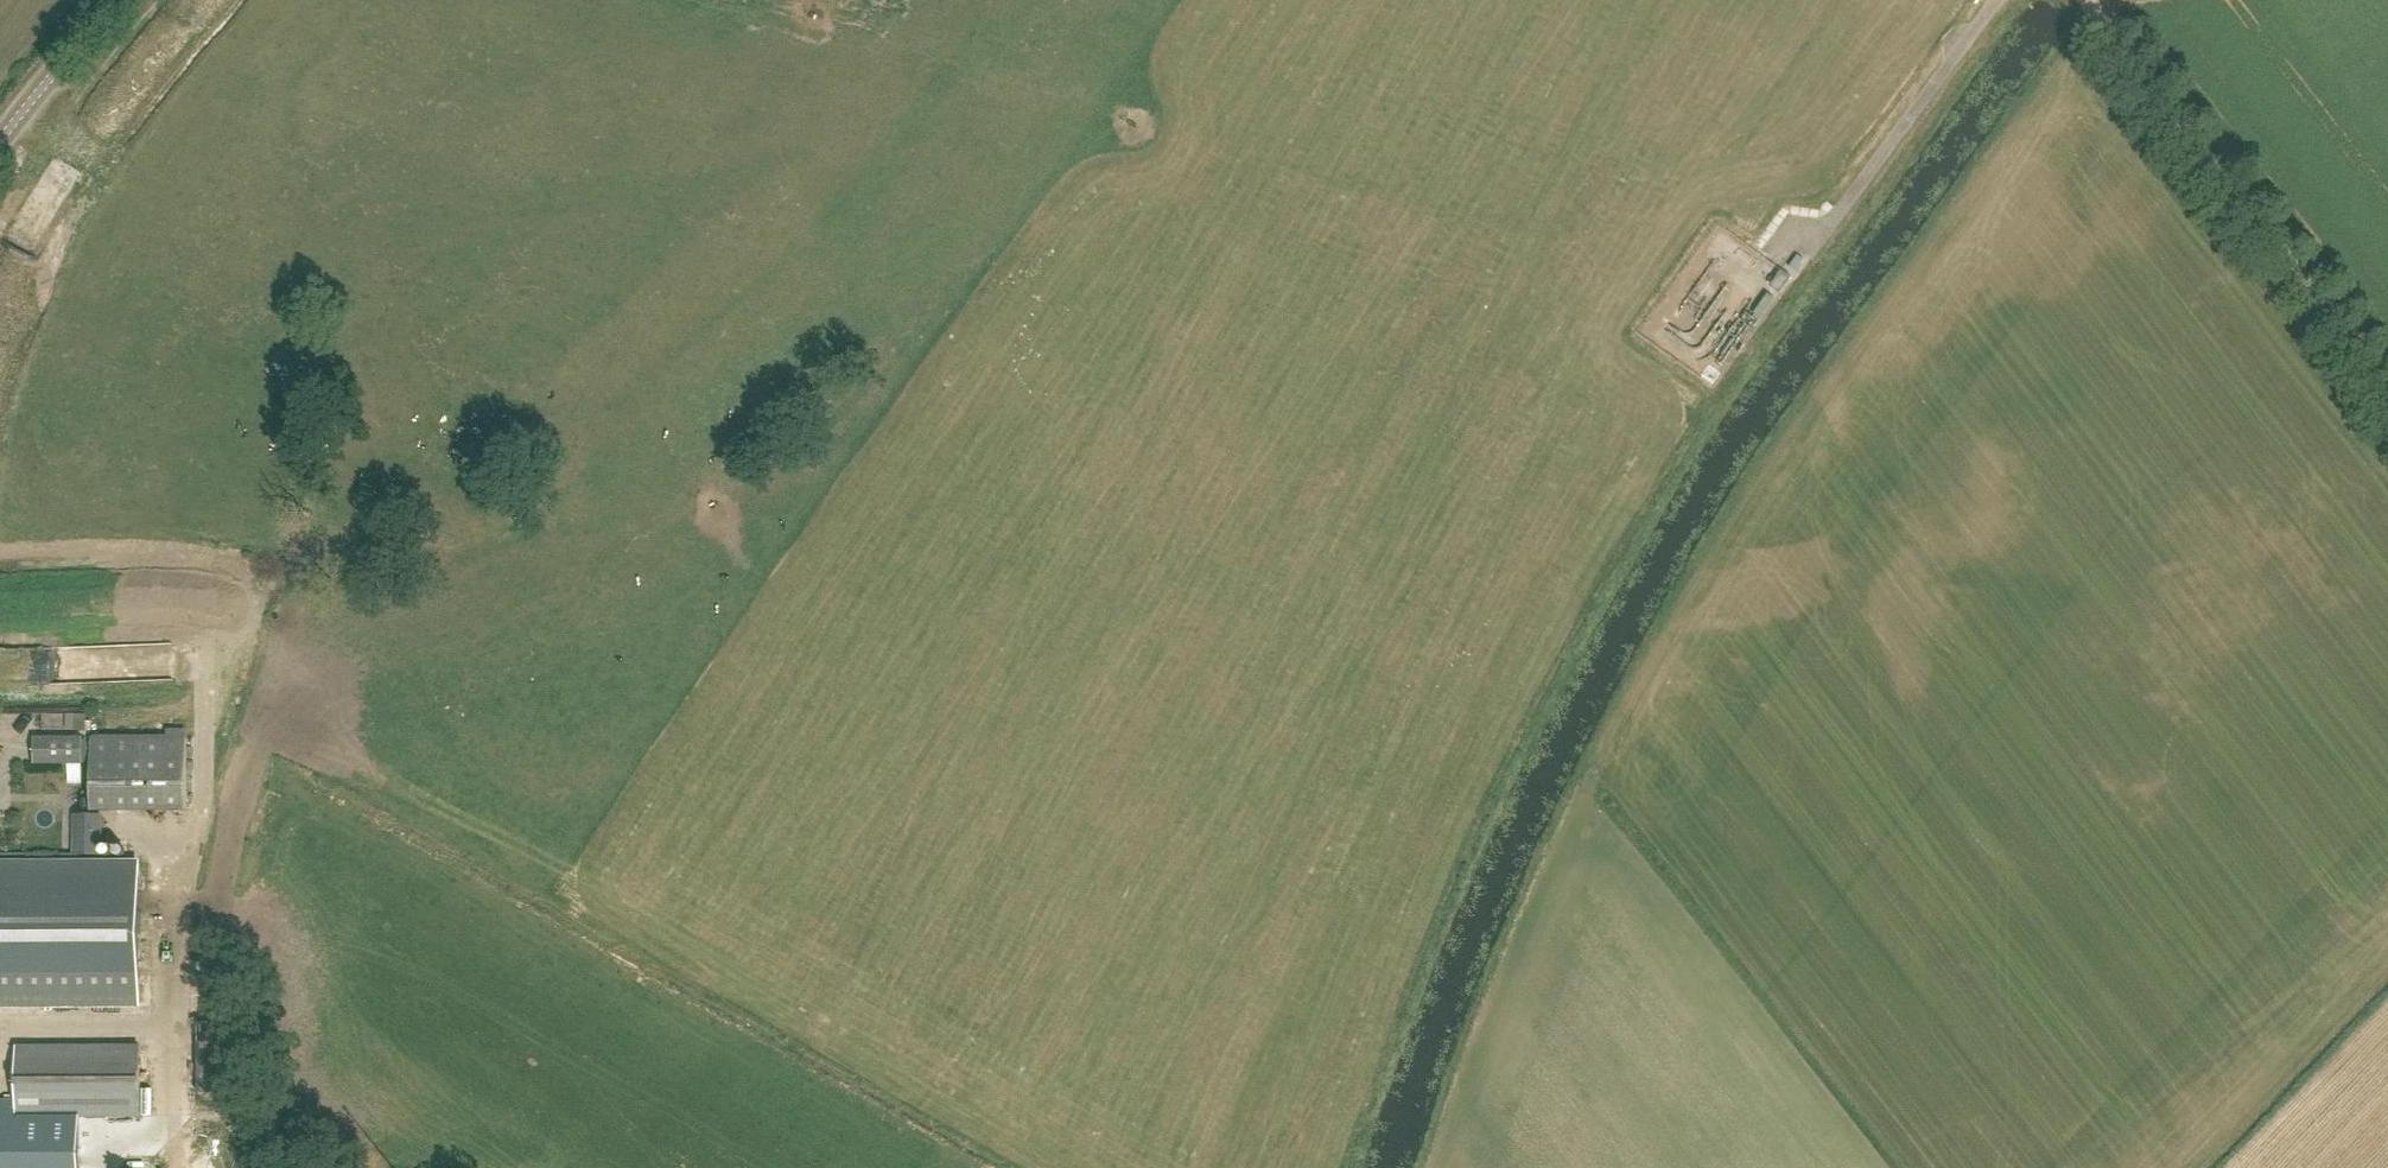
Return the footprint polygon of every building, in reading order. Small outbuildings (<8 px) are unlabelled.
[(180,672),(179,642),(65,647),(66,677),(180,672)] [(83,761),(83,735),(35,735),(35,761),(83,761)] [(92,808),(187,808),(187,735),(92,735),(92,808)] [(101,814),(72,814),(72,829),(100,829),(101,814)] [(140,1003),(140,863),(0,863),(0,1003),(140,1003)] [(17,1114),(22,1114),(22,1167),(80,1167),(79,1114),(140,1114),(140,1044),(17,1045),(17,1100),(17,1114)] [(22,1114),(17,1114),(17,1100),(0,1100),(0,1167),(22,1167),(22,1114)]
